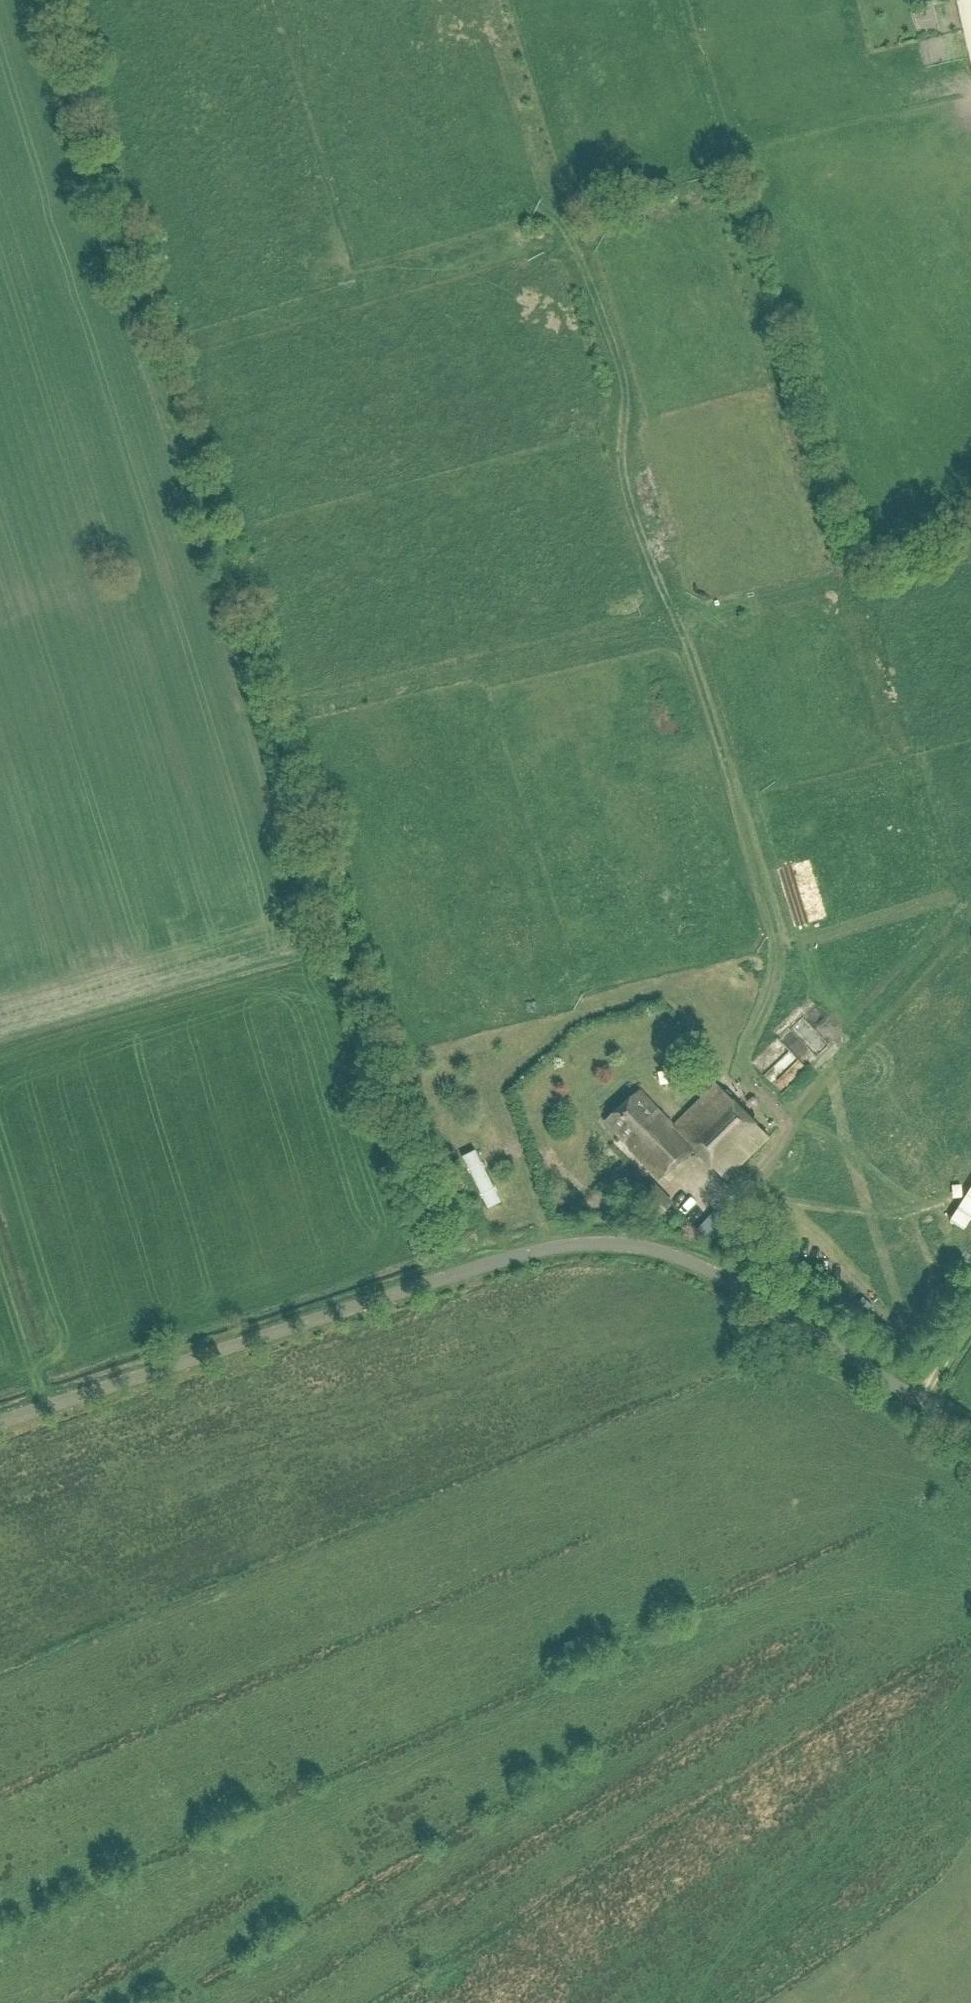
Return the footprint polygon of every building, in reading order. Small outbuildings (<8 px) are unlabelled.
[(823,1070),(855,1039),(815,996),(782,1026),(823,1070)] [(776,1044),(786,1056),(795,1049),(784,1037),(776,1044)] [(774,1074),(785,1055),(770,1046),(759,1065),(774,1074)] [(726,1179),(769,1137),(717,1084),(674,1126),(640,1090),(606,1121),(631,1148),(630,1148),(660,1180),(696,1148),(726,1179)] [(568,1115),(580,1103),(571,1094),(559,1106),(568,1115)] [(656,1222),(674,1203),(653,1183),(635,1202),(656,1222)]
